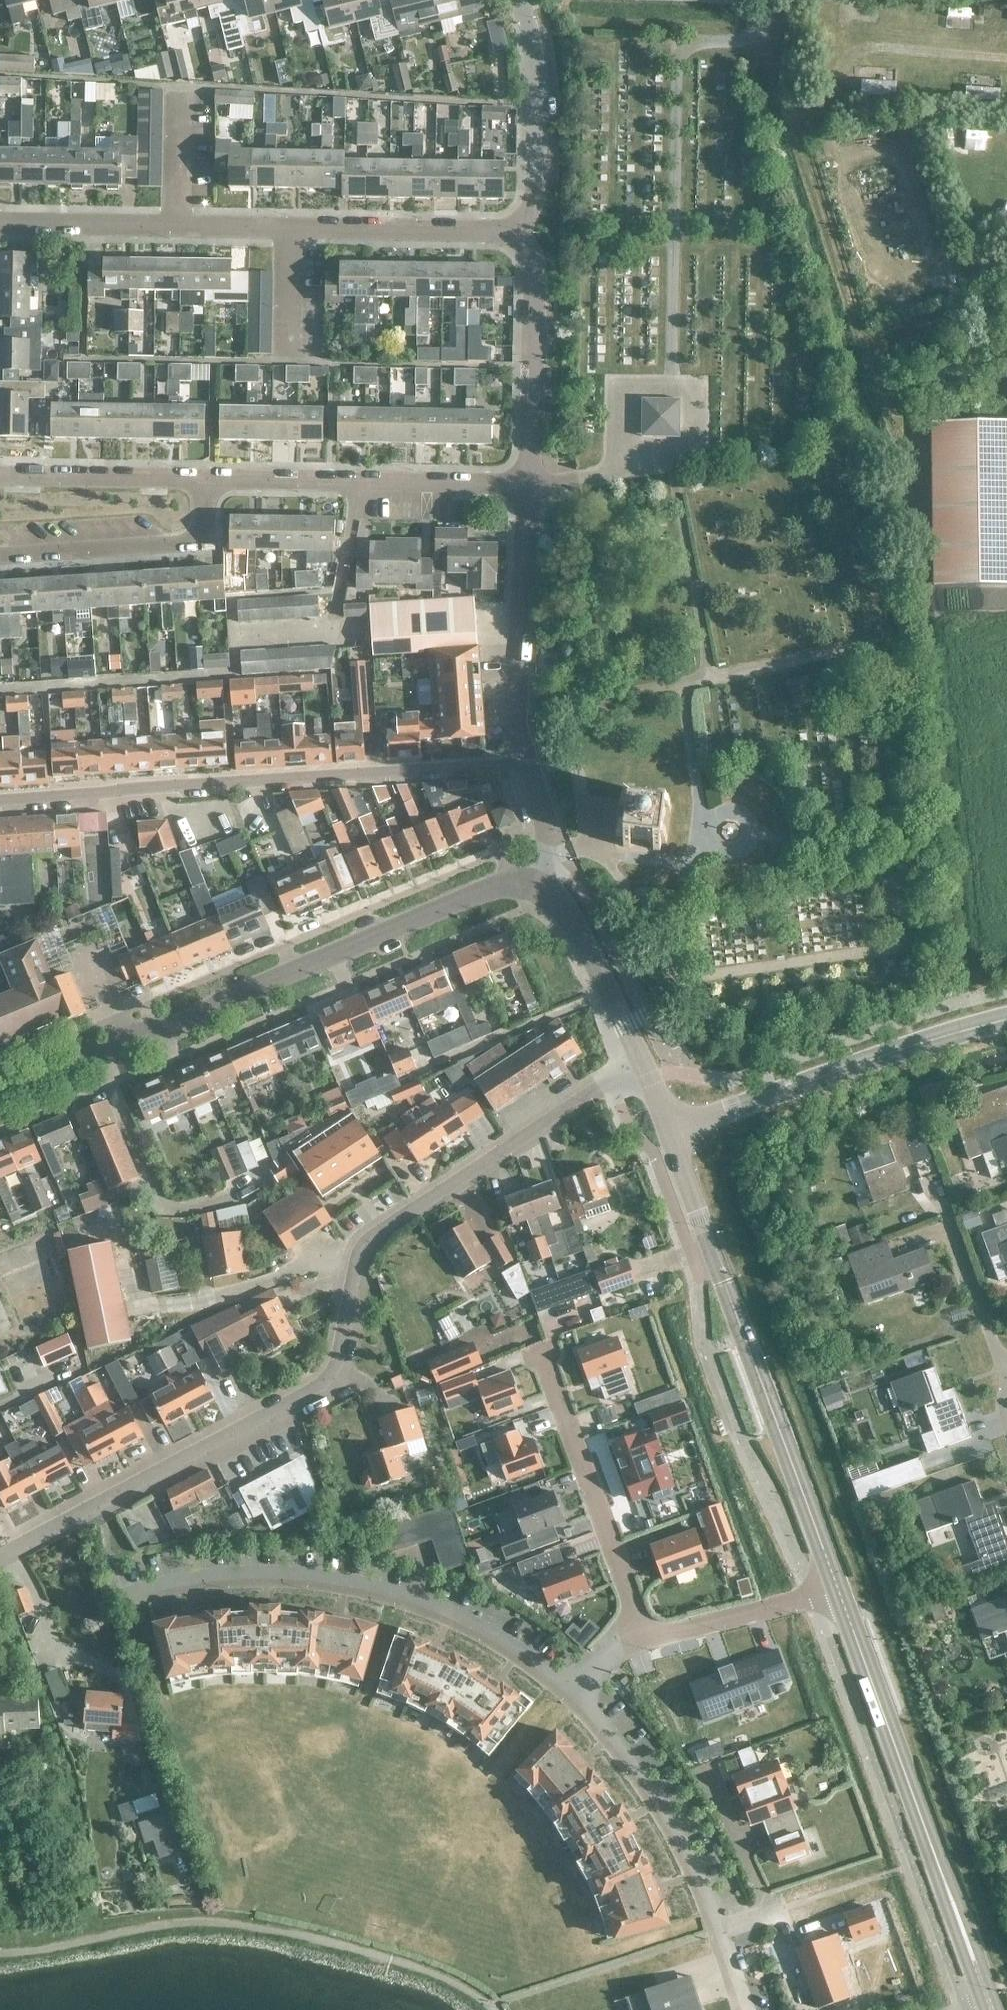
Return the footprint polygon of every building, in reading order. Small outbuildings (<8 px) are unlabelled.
[(35,0),(6,0),(12,25),(26,22),(21,5),(35,1),(35,0)] [(53,15),(65,12),(68,22),(81,19),(76,0),(50,0),(53,15)] [(116,0),(76,0),(81,19),(84,31),(104,27),(100,8),(117,4),(116,0)] [(154,0),(132,0),(137,19),(158,14),(154,0)] [(158,14),(161,27),(186,21),(188,30),(201,27),(198,18),(196,11),(194,0),(154,0),(158,14)] [(196,11),(209,8),(212,21),(220,20),(227,51),(244,47),(242,37),(232,0),(194,0),(196,11)] [(242,37),(266,32),(262,16),(275,13),(272,0),(233,0),(232,0),(242,37)] [(275,13),(289,10),(293,25),(303,22),(305,34),(319,30),(312,5),(311,0),(299,0),(272,0),(275,13)] [(350,0),(324,0),(324,3),(312,5),(319,30),(323,48),(346,42),(342,26),(356,23),(350,0)] [(356,23),(371,19),(376,41),(399,36),(390,1),(390,0),(385,0),(378,2),(377,0),(350,0),(356,23)] [(399,36),(399,39),(421,34),(419,27),(441,22),(436,0),(394,0),(390,1),(399,36)] [(441,22),(462,17),(464,23),(485,18),(481,0),(436,0),(441,22)] [(500,16),(487,20),(494,48),(508,45),(500,16)] [(181,51),(168,54),(175,81),(188,78),(181,51)] [(167,53),(155,57),(161,81),(173,77),(167,53)] [(34,59),(0,56),(0,72),(33,74),(34,59)] [(287,58),(275,61),(280,84),(292,81),(287,58)] [(224,62),(212,65),(215,78),(227,75),(224,62)] [(406,65),(393,68),(400,93),(412,90),(406,65)] [(368,71),(355,75),(359,89),(372,85),(368,71)] [(327,73),(314,77),(317,87),(330,83),(327,73)] [(458,92),(453,75),(444,77),(448,94),(458,92)] [(22,80),(0,79),(0,97),(22,98),(22,80)] [(139,91),(139,103),(163,104),(163,91),(139,91)] [(214,104),(230,105),(253,107),(254,94),(215,92),(214,104)] [(346,99),(335,99),(334,119),(346,119),(346,99)] [(22,107),(21,124),(21,140),(32,140),(33,108),(33,101),(22,101),(22,107)] [(71,124),(70,124),(69,138),(81,138),(81,102),(71,102),(71,124)] [(162,127),(163,104),(139,103),(138,127),(162,127)] [(506,123),(506,110),(482,108),(482,122),(506,123)] [(322,116),(322,125),(321,137),(321,149),(320,189),(343,190),(345,162),(345,154),(332,154),(332,116),(322,116)] [(9,139),(21,140),(21,124),(10,123),(9,139)] [(69,141),(69,138),(70,124),(59,124),(58,140),(69,141)] [(356,146),(367,146),(367,124),(357,124),(356,146)] [(379,125),(367,124),(367,146),(378,146),(379,125)] [(253,188),(275,189),(276,148),(276,136),(276,125),(266,125),(265,149),(266,149),(266,153),(253,153),(253,188)] [(276,125),(276,136),(286,137),(287,125),(276,125)] [(321,137),(322,125),(311,125),(311,137),(321,137)] [(162,139),(162,127),(138,127),(138,139),(162,139)] [(403,147),(413,147),(414,136),(404,135),(403,147)] [(424,136),(414,136),(413,147),(413,159),(412,199),(434,199),(435,164),(423,164),(424,136)] [(449,147),(459,148),(459,136),(449,136),(449,147)] [(458,200),(481,200),(481,165),(469,164),(470,137),(459,136),(459,148),(458,160),(458,200)] [(81,138),(69,138),(69,141),(69,152),(69,186),(96,186),(96,152),(81,152),(81,138)] [(138,163),(138,151),(138,139),(96,138),(96,152),(96,186),(108,187),(108,190),(119,190),(119,187),(122,187),(122,176),(138,176),(138,175),(138,163)] [(162,139),(138,139),(138,151),(162,151),(162,139)] [(240,153),(240,148),(231,148),(232,143),(217,142),(217,173),(230,173),(229,188),(253,188),(253,153),(240,153)] [(275,189),(298,189),(298,153),(286,153),(286,148),(276,148),(275,189)] [(320,189),(321,149),(311,149),(311,154),(298,153),(298,189),(320,189)] [(21,151),(0,151),(0,185),(20,185),(21,151)] [(20,185),(46,186),(46,152),(21,151),(20,185)] [(162,163),(162,151),(138,151),(138,163),(162,163)] [(69,186),(69,152),(46,152),(46,186),(69,186)] [(366,198),(367,158),(357,158),(357,162),(345,162),(343,190),(343,198),(366,198)] [(366,198),(389,199),(389,163),(377,163),(378,158),(367,158),(366,198)] [(412,199),(413,159),(404,159),(404,163),(389,163),(389,199),(412,199)] [(435,164),(434,199),(458,200),(458,160),(449,160),(449,164),(435,164)] [(481,165),(481,200),(504,200),(504,160),(494,160),(494,165),(481,165)] [(162,163),(138,163),(138,175),(162,175),(162,163)] [(161,187),(162,175),(138,175),(138,176),(138,187),(161,187)] [(29,313),(30,272),(37,272),(37,260),(24,259),(24,255),(0,255),(0,318),(12,318),(12,330),(42,330),(42,313),(29,313)] [(106,263),(90,263),(90,297),(106,297),(106,290),(123,290),(123,301),(130,301),(131,261),(106,261),(106,263)] [(155,291),(156,261),(131,261),(130,301),(139,301),(139,291),(155,291)] [(172,301),(180,301),(181,262),(156,261),(155,291),(172,291),(172,301)] [(189,291),(206,292),(206,262),(181,262),(180,301),(189,302),(189,291)] [(206,262),(206,292),(206,302),(214,302),(214,292),(231,292),(231,262),(206,262)] [(214,302),(249,302),(249,296),(249,274),(234,274),(234,262),(231,262),(231,292),(214,292),(214,302)] [(367,325),(368,264),(342,264),(342,275),(328,274),(327,297),(343,298),(343,297),(355,297),(355,325),(367,325)] [(379,297),(392,298),(393,265),(368,264),(367,325),(378,326),(379,297)] [(418,310),(418,298),(419,265),(393,265),(392,298),(410,298),(410,310),(406,310),(406,326),(417,326),(418,310)] [(443,265),(419,265),(418,298),(418,310),(417,326),(428,326),(428,310),(428,298),(443,298),(443,265)] [(468,311),(468,299),(469,265),(443,265),(443,298),(457,298),(457,327),(468,328),(468,311)] [(469,265),(468,299),(494,299),(495,266),(469,265)] [(249,274),(249,296),(273,296),(273,273),(249,272),(249,274)] [(249,302),(249,307),(273,308),(273,296),(249,296),(249,302)] [(272,319),(273,308),(249,307),(248,319),(272,319)] [(479,311),(468,311),(468,328),(478,328),(479,311)] [(117,333),(130,333),(130,313),(117,313),(117,333)] [(143,313),(130,313),(130,333),(143,333),(143,313)] [(167,333),(180,334),(180,314),(168,313),(167,333)] [(193,314),(180,314),(180,334),(193,334),(193,314)] [(248,319),(248,325),(248,331),(272,331),(272,319),(248,319)] [(248,342),(248,331),(248,325),(216,324),(216,350),(248,351),(248,342)] [(457,347),(441,347),(440,361),(468,361),(468,328),(457,327),(457,347)] [(468,328),(468,361),(491,362),(492,346),(481,345),(482,328),(478,328),(468,328)] [(248,331),(248,342),(272,343),(272,331),(248,331)] [(42,357),(30,356),(30,342),(0,342),(0,371),(29,371),(29,370),(42,370),(42,357)] [(272,343),(248,342),(248,351),(248,354),(272,355),(272,343)] [(440,361),(441,347),(418,347),(418,360),(440,361)] [(68,380),(79,380),(80,364),(68,364),(68,380)] [(91,364),(80,364),(79,380),(91,380),(91,364)] [(117,381),(128,381),(129,365),(117,364),(117,381)] [(140,381),(140,365),(129,365),(128,381),(140,381)] [(167,381),(179,382),(179,366),(167,365),(167,381)] [(191,366),(179,366),(179,382),(190,382),(191,366)] [(236,382),(248,383),(248,367),(236,366),(236,382)] [(260,367),(248,367),(248,383),(259,383),(260,367)] [(286,383),(297,383),(298,367),(286,367),(286,383)] [(309,367),(298,367),(297,383),(309,383),(309,376),(309,367)] [(328,368),(309,367),(309,376),(328,376),(328,368)] [(353,384),(364,384),(365,368),(353,368),(353,384)] [(377,368),(365,368),(364,384),(376,384),(377,368)] [(404,385),(415,385),(416,369),(404,369),(404,385)] [(427,369),(416,369),(415,385),(427,385),(427,369)] [(455,386),(466,386),(466,370),(455,369),(455,386)] [(478,370),(466,370),(466,386),(478,386),(478,370)] [(41,383),(10,383),(9,396),(0,396),(0,438),(27,438),(28,399),(40,399),(41,383)] [(683,437),(684,399),(645,398),(644,436),(683,437)] [(78,439),(78,405),(52,405),(52,439),(78,439)] [(103,406),(78,405),(78,439),(103,440),(103,406)] [(129,406),(103,406),(103,440),(128,440),(129,406)] [(154,407),(129,406),(128,440),(153,440),(154,407)] [(154,407),(153,440),(179,441),(179,407),(154,407)] [(205,408),(179,407),(179,441),(205,441),(205,408)] [(246,442),(247,408),(221,408),(220,442),(246,442)] [(272,409),(247,408),(246,442),(272,443),(272,409)] [(297,409),(272,409),(272,443),(297,443),(297,409)] [(297,409),(297,443),(323,443),(324,410),(297,409)] [(339,444),(365,444),(365,411),(339,410),(339,444)] [(390,411),(365,411),(365,444),(390,444),(390,411)] [(415,445),(415,411),(390,411),(390,444),(415,445)] [(441,412),(415,411),(415,445),(440,445),(441,412)] [(466,412),(441,412),(440,445),(466,445),(466,412)] [(466,412),(466,445),(491,446),(492,412),(466,412)] [(933,422),(936,585),(1006,584),(1006,421),(933,422)] [(256,551),(257,519),(231,519),(230,551),(256,551)] [(282,519),(257,519),(256,551),(281,551),(282,519)] [(307,520),(282,519),(281,551),(307,552),(307,520)] [(307,520),(307,552),(333,552),(333,520),(307,520)] [(497,574),(497,545),(466,545),(466,531),(436,531),(436,551),(449,551),(449,573),(473,573),(473,590),(495,590),(495,574),(497,574)] [(431,590),(431,561),(418,561),(418,543),(395,542),(395,546),(372,546),(372,565),(359,565),(358,589),(371,589),(371,582),(418,582),(418,590),(431,590)] [(197,570),(200,601),(214,600),(215,613),(226,612),(223,568),(197,570)] [(197,570),(171,571),(174,615),(185,614),(184,602),(200,601),(197,570)] [(171,571),(144,573),(146,605),(162,604),(164,632),(175,631),(174,615),(171,571)] [(239,589),(238,572),(225,573),(226,590),(239,589)] [(130,606),(146,605),(144,573),(116,575),(119,619),(131,619),(130,606)] [(307,589),(319,589),(318,573),(306,574),(307,589)] [(307,589),(306,574),(295,574),(296,590),(307,589)] [(89,577),(91,609),(107,608),(108,620),(119,619),(116,575),(89,577)] [(62,579),(65,623),(66,636),(76,635),(74,610),(91,609),(89,577),(62,579)] [(257,593),(256,577),(244,578),(245,594),(257,593)] [(257,593),(268,592),(267,577),(256,577),(257,593)] [(65,623),(62,579),(34,581),(36,613),(53,612),(54,624),(65,623)] [(34,581),(7,583),(11,639),(22,639),(20,614),(36,613),(34,581)] [(11,639),(7,583),(0,583),(0,640),(11,639)] [(306,618),(318,618),(317,595),(305,596),(306,618)] [(306,618),(305,596),(294,597),(295,619),(306,618)] [(295,619),(294,597),(282,598),(284,620),(295,619)] [(284,620),(282,598),(271,599),(272,621),(284,620)] [(272,621),(271,599),(260,600),(261,622),(272,621)] [(474,599),(370,606),(373,656),(423,653),(423,650),(430,650),(434,716),(419,717),(418,714),(396,715),(396,716),(393,713),(389,714),(386,717),(387,731),(386,731),(388,760),(421,758),(420,739),(437,738),(437,740),(484,737),(474,599)] [(250,622),(248,600),(236,601),(238,623),(250,622)] [(261,622),(260,600),(248,600),(250,622),(261,622)] [(344,618),(367,616),(367,605),(343,606),(344,618)] [(331,669),(337,646),(312,648),(313,671),(331,669)] [(313,671),(312,648),(301,649),(303,671),(313,671)] [(291,672),(289,649),(277,650),(278,673),(291,672)] [(303,671),(301,649),(289,649),(291,672),(303,671)] [(278,673),(277,650),(265,651),(266,674),(278,673)] [(80,652),(82,678),(95,677),(93,651),(80,652)] [(266,674),(265,651),(253,652),(254,675),(266,674)] [(254,675),(253,652),(241,653),(242,676),(254,675)] [(204,656),(205,669),(230,668),(229,655),(204,656)] [(363,733),(370,733),(364,662),(351,663),(356,724),(334,725),(337,764),(365,762),(363,733)] [(326,675),(302,677),(303,692),(313,691),(313,686),(327,684),(326,675)] [(291,678),(278,679),(279,693),(292,693),(303,692),(302,677),(291,678)] [(791,682),(795,706),(813,703),(809,679),(791,682)] [(256,705),(255,696),(254,680),(230,682),(232,706),(256,705)] [(254,680),(255,696),(266,695),(265,680),(254,680)] [(198,700),(223,698),(222,683),(197,684),(198,700)] [(163,702),(172,701),(171,686),(161,687),(163,702)] [(172,701),(182,701),(181,686),(171,686),(172,701)] [(125,722),(137,721),(136,704),(134,704),(133,689),(122,690),(123,705),(125,722)] [(112,706),(123,705),(122,690),(111,691),(112,706)] [(72,694),(73,709),(85,708),(84,693),(72,694)] [(73,709),(72,694),(62,694),(63,709),(60,710),(63,745),(56,746),(56,737),(50,738),(53,778),(78,777),(76,745),(73,709)] [(17,712),(17,697),(7,698),(8,713),(17,712)] [(28,697),(17,697),(17,712),(19,712),(21,743),(31,742),(28,697)] [(258,729),(257,730),(260,769),(284,767),(282,734),(273,734),(271,714),(257,715),(258,729)] [(200,736),(202,768),(227,766),(224,722),(224,720),(199,721),(200,736)] [(306,738),(308,766),(332,764),(330,737),(321,737),(320,720),(314,720),(315,738),(306,738)] [(284,767),(308,766),(306,738),(305,726),(282,727),(282,734),(284,767)] [(152,771),(150,739),(132,741),(132,736),(137,736),(137,727),(125,728),(126,741),(128,773),(152,771)] [(260,769),(257,730),(243,730),(244,743),(234,743),(236,771),(260,769)] [(175,738),(177,770),(202,768),(200,736),(175,738)] [(19,738),(2,740),(3,756),(0,756),(0,788),(22,786),(20,755),(19,738)] [(177,770),(175,738),(150,739),(152,771),(177,770)] [(128,773),(126,741),(101,743),(103,775),(128,773)] [(76,745),(78,777),(103,775),(101,743),(76,745)] [(45,753),(20,755),(22,786),(48,784),(45,753)] [(422,783),(437,819),(449,849),(471,840),(470,836),(492,827),(484,808),(462,818),(459,810),(446,815),(439,799),(444,797),(439,782),(422,783)] [(448,784),(449,792),(468,791),(467,782),(448,784)] [(397,785),(414,828),(427,858),(449,849),(437,819),(422,825),(417,814),(419,814),(406,785),(397,785)] [(373,788),(380,805),(391,799),(386,787),(373,788)] [(348,789),(333,790),(346,823),(359,818),(348,789)] [(326,808),(318,791),(290,793),(300,818),(326,808)] [(670,812),(671,805),(666,805),(667,797),(659,796),(658,804),(636,801),(637,793),(629,792),(628,801),(619,799),(618,807),(627,809),(624,831),(615,830),(614,837),(623,838),(622,846),(630,847),(631,839),(646,841),(649,844),(653,844),(652,850),(659,851),(660,843),(666,844),(667,836),(662,835),(665,812),(670,812)] [(294,854),(311,847),(295,807),(277,815),(294,854)] [(499,827),(513,821),(507,807),(493,813),(499,827)] [(107,813),(53,816),(56,848),(73,847),(74,856),(82,856),(80,832),(108,830),(107,813)] [(371,814),(359,819),(360,822),(370,846),(383,876),(405,867),(393,838),(379,843),(374,833),(378,831),(371,814)] [(0,899),(35,896),(32,854),(56,852),(56,848),(53,816),(0,820),(0,896),(0,899)] [(427,858),(414,828),(401,833),(396,819),(387,823),(393,838),(405,867),(427,858)] [(167,821),(138,823),(141,848),(151,847),(153,855),(176,848),(167,821)] [(341,822),(333,825),(340,842),(358,887),(369,882),(370,885),(380,881),(379,878),(383,876),(370,846),(353,853),(341,822)] [(221,858),(247,847),(242,834),(216,845),(221,858)] [(332,897),(354,888),(338,848),(315,857),(319,865),(332,897)] [(143,863),(131,868),(135,877),(146,872),(143,863)] [(319,865),(274,884),(287,916),(298,911),(300,916),(324,907),(322,901),(332,897),(319,865)] [(216,912),(218,916),(230,946),(243,940),(242,936),(266,926),(262,917),(276,911),(263,879),(248,885),(253,897),(216,912)] [(203,915),(215,910),(205,884),(192,889),(203,915)] [(141,911),(159,904),(153,890),(136,897),(141,911)] [(230,946),(218,916),(172,935),(186,968),(231,949),(230,946)] [(186,968),(172,935),(157,941),(152,931),(145,933),(150,944),(163,978),(186,968)] [(13,944),(12,933),(0,938),(0,949),(13,944)] [(476,946),(489,975),(511,966),(519,987),(528,983),(507,933),(476,946)] [(86,1012),(70,973),(62,977),(61,975),(52,972),(50,973),(37,941),(0,957),(0,958),(14,992),(0,997),(0,1048),(8,1045),(6,1041),(58,1020),(59,1023),(86,1012)] [(163,978),(150,944),(130,953),(139,975),(143,986),(163,978)] [(489,975),(476,946),(439,961),(453,992),(474,1041),(492,1034),(488,1022),(478,1026),(457,977),(461,975),(466,985),(481,978),(486,989),(493,986),(489,975)] [(127,980),(139,975),(130,953),(118,958),(127,980)] [(420,970),(433,1001),(453,992),(439,961),(420,970)] [(400,978),(412,1007),(415,1015),(423,1012),(421,1006),(433,1001),(420,970),(400,978)] [(412,1007),(400,978),(362,994),(374,1023),(412,1007)] [(381,1039),(374,1023),(362,995),(318,1014),(328,1038),(325,1040),(331,1055),(342,1050),(341,1047),(357,1040),(360,1048),(381,1039)] [(268,1032),(268,1034),(281,1065),(323,1048),(309,1016),(286,1026),(285,1024),(268,1032)] [(562,1066),(582,1053),(564,1026),(563,1027),(558,1019),(545,1028),(550,1035),(544,1038),(543,1037),(510,1059),(501,1045),(467,1067),(496,1111),(547,1078),(550,1084),(567,1072),(562,1066)] [(281,1065),(268,1034),(229,1050),(244,1085),(283,1069),(281,1065)] [(244,1085),(229,1050),(202,1061),(219,1098),(227,1095),(224,1087),(240,1080),(243,1085),(244,1085)] [(408,1050),(389,1057),(397,1077),(416,1069),(408,1050)] [(178,1072),(194,1109),(191,1100),(206,1094),(210,1102),(219,1098),(202,1061),(178,1072)] [(459,1064),(446,1072),(457,1091),(471,1083),(459,1064)] [(194,1109),(178,1072),(177,1072),(179,1075),(164,1081),(163,1078),(151,1083),(149,1080),(137,1086),(138,1088),(135,1090),(147,1120),(163,1114),(166,1120),(194,1109)] [(419,1080),(404,1087),(409,1099),(425,1092),(419,1080)] [(409,1099),(404,1087),(387,1094),(392,1106),(409,1099)] [(1002,1174),(1006,1173),(1006,1109),(1005,1105),(1006,1104),(1006,1087),(975,1098),(980,1113),(955,1121),(963,1144),(977,1138),(991,1178),(1002,1174)] [(469,1090),(449,1103),(463,1124),(484,1111),(469,1090)] [(344,1098),(324,1106),(329,1117),(348,1109),(344,1098)] [(76,1113),(82,1129),(78,1131),(82,1140),(87,1138),(109,1190),(140,1178),(107,1100),(76,1113)] [(423,1118),(443,1147),(467,1130),(463,1124),(449,1103),(449,1102),(438,1108),(436,1105),(428,1110),(430,1114),(423,1118)] [(443,1147),(423,1118),(416,1107),(402,1117),(409,1128),(399,1134),(418,1163),(443,1147)] [(53,1148),(77,1139),(67,1115),(34,1128),(54,1177),(64,1173),(53,1148)] [(323,1197),(382,1158),(357,1120),(298,1159),(323,1197)] [(917,1123),(901,1129),(877,1137),(881,1149),(857,1157),(874,1203),(910,1190),(902,1169),(930,1159),(917,1123)] [(300,1130),(279,1139),(287,1151),(291,1149),(293,1153),(309,1143),(314,1140),(306,1128),(300,1130)] [(5,1140),(19,1171),(36,1212),(50,1206),(37,1174),(30,1177),(26,1167),(42,1161),(29,1130),(5,1140)] [(0,1142),(0,1190),(7,1207),(13,1222),(21,1219),(14,1204),(3,1177),(19,1171),(5,1140),(0,1142)] [(238,1146),(248,1171),(259,1166),(249,1141),(238,1146)] [(212,1153),(225,1183),(237,1178),(224,1148),(212,1153)] [(270,1172),(279,1185),(299,1171),(286,1151),(273,1160),(277,1167),(270,1172)] [(591,1234),(586,1221),(611,1212),(607,1199),(609,1198),(598,1167),(563,1180),(568,1195),(564,1196),(575,1227),(579,1238),(591,1234)] [(86,1214),(109,1205),(99,1180),(89,1184),(93,1193),(80,1198),(86,1214)] [(287,1250),(332,1221),(308,1184),(263,1213),(287,1250)] [(553,1262),(584,1252),(579,1238),(575,1227),(554,1234),(547,1213),(559,1209),(551,1184),(528,1192),(550,1255),(553,1262)] [(527,1221),(534,1241),(527,1244),(533,1261),(550,1255),(528,1192),(505,1200),(514,1225),(527,1221)] [(217,1212),(219,1221),(248,1215),(246,1205),(217,1212)] [(214,1214),(202,1216),(206,1238),(218,1236),(214,1214)] [(499,1268),(513,1260),(498,1236),(485,1244),(485,1245),(481,1247),(467,1223),(440,1239),(463,1278),(490,1262),(490,1261),(493,1259),(499,1268)] [(981,1233),(990,1259),(1002,1254),(1006,1270),(1006,1223),(981,1233)] [(206,1238),(212,1277),(246,1271),(239,1232),(218,1236),(206,1238)] [(69,1251),(89,1349),(131,1341),(111,1242),(69,1251)] [(924,1251),(892,1262),(885,1242),(849,1255),(866,1303),(934,1279),(924,1251)] [(179,1289),(172,1257),(145,1262),(153,1295),(179,1289)] [(594,1272),(602,1295),(636,1283),(628,1260),(619,1263),(617,1259),(604,1263),(606,1268),(594,1272)] [(567,1302),(598,1291),(591,1272),(560,1282),(567,1302)] [(537,1313),(567,1302),(560,1282),(530,1293),(537,1313)] [(194,1332),(206,1356),(217,1378),(239,1366),(229,1344),(249,1333),(251,1338),(259,1334),(269,1353),(296,1339),(284,1315),(286,1314),(272,1286),(191,1327),(194,1332)] [(0,1301),(0,1331),(10,1327),(0,1301)] [(188,1365),(206,1356),(194,1332),(183,1338),(190,1352),(183,1355),(188,1365)] [(67,1335),(38,1348),(47,1368),(76,1354),(67,1335)] [(617,1338),(579,1352),(589,1379),(596,1376),(605,1400),(632,1391),(623,1366),(626,1365),(617,1338)] [(473,1344),(429,1363),(437,1381),(481,1362),(473,1344)] [(169,1370),(171,1375),(191,1412),(215,1399),(200,1371),(187,1378),(170,1346),(159,1352),(169,1370)] [(157,1376),(169,1370),(159,1352),(147,1358),(157,1376)] [(120,1394),(133,1388),(119,1359),(106,1366),(120,1394)] [(940,1449),(971,1438),(953,1390),(942,1394),(933,1369),(891,1384),(902,1415),(925,1406),(940,1449)] [(88,1390),(103,1418),(119,1449),(144,1436),(129,1407),(116,1415),(93,1370),(81,1376),(88,1389),(88,1390)] [(477,1383),(465,1388),(470,1402),(482,1398),(489,1417),(523,1405),(510,1371),(477,1383)] [(191,1412),(171,1375),(166,1377),(170,1386),(140,1402),(151,1423),(162,1418),(165,1425),(191,1412)] [(86,1416),(64,1428),(77,1453),(88,1447),(95,1461),(119,1449),(103,1418),(88,1390),(88,1389),(77,1394),(86,1411),(84,1412),(86,1416)] [(45,1393),(34,1398),(54,1436),(65,1431),(62,1425),(51,1403),(45,1393)] [(683,1404),(651,1415),(657,1433),(689,1421),(683,1404)] [(389,1449),(368,1455),(373,1469),(365,1471),(362,1478),(365,1487),(372,1489),(379,1487),(407,1478),(400,1458),(410,1454),(406,1443),(423,1438),(414,1410),(380,1421),(389,1449)] [(494,1439),(494,1440),(481,1445),(488,1466),(500,1462),(507,1481),(545,1467),(535,1439),(523,1443),(518,1430),(494,1439)] [(636,1437),(636,1436),(614,1444),(626,1477),(625,1478),(633,1499),(649,1493),(650,1495),(652,1494),(655,1501),(672,1495),(669,1488),(672,1487),(660,1453),(661,1453),(653,1431),(636,1437)] [(41,1490),(28,1464),(16,1442),(6,1448),(12,1458),(0,1464),(0,1496),(6,1508),(41,1490)] [(38,1458),(28,1464),(41,1490),(73,1473),(60,1446),(42,1456),(37,1447),(33,1450),(38,1458)] [(858,1500),(926,1477),(920,1458),(852,1482),(858,1500)] [(287,1468),(243,1491),(250,1503),(244,1506),(250,1519),(265,1511),(274,1529),(306,1512),(311,1522),(322,1517),(306,1463),(289,1472),(287,1468)] [(174,1511),(166,1515),(177,1539),(193,1531),(186,1519),(193,1515),(189,1508),(198,1505),(220,1493),(207,1470),(167,1491),(174,1511)] [(924,1478),(888,1491),(895,1510),(931,1498),(924,1478)] [(916,1503),(927,1534),(965,1521),(979,1561),(967,1566),(971,1578),(1006,1565),(1006,1540),(994,1503),(982,1507),(973,1482),(931,1497),(916,1503)] [(521,1529),(497,1538),(506,1560),(531,1551),(531,1552),(560,1541),(554,1526),(565,1522),(554,1492),(531,1501),(530,1497),(516,1502),(518,1506),(513,1508),(521,1529)] [(339,1520),(345,1518),(338,1494),(331,1496),(339,1520)] [(720,1504),(697,1512),(711,1550),(734,1541),(720,1504)] [(449,1508),(383,1529),(390,1551),(434,1537),(444,1569),(466,1562),(449,1508)] [(695,1530),(650,1546),(663,1580),(708,1563),(695,1530)] [(579,1561),(538,1576),(549,1606),(590,1591),(579,1561)] [(19,1615),(35,1609),(26,1587),(10,1593),(19,1615)] [(987,1605),(983,1593),(968,1599),(982,1641),(1004,1633),(1006,1641),(1006,1597),(987,1605)] [(252,1613),(230,1615),(230,1612),(208,1615),(209,1617),(177,1622),(176,1620),(155,1625),(169,1678),(188,1673),(190,1681),(216,1677),(215,1668),(233,1667),(233,1675),(254,1675),(254,1665),(278,1665),(278,1676),(298,1676),(299,1668),(316,1669),(315,1678),(341,1683),(344,1675),(362,1680),(377,1628),(356,1622),(356,1624),(324,1618),(324,1616),(302,1613),(302,1616),(280,1613),(280,1608),(252,1607),(252,1613)] [(456,1656),(454,1658),(429,1647),(430,1644),(413,1638),(415,1633),(399,1628),(395,1639),(396,1639),(382,1679),(377,1694),(392,1699),(394,1693),(409,1698),(407,1705),(426,1714),(430,1707),(450,1719),(447,1725),(464,1737),(469,1731),(481,1741),(477,1746),(489,1757),(499,1744),(526,1712),(534,1703),(521,1693),(518,1697),(504,1685),(502,1687),(479,1672),(481,1669),(456,1656)] [(720,1676),(693,1686),(706,1720),(769,1697),(765,1686),(787,1678),(776,1650),(753,1659),(755,1663),(734,1671),(732,1665),(718,1670),(720,1676)] [(141,1742),(142,1726),(121,1724),(124,1697),(106,1695),(106,1693),(95,1692),(95,1694),(89,1693),(85,1729),(115,1732),(114,1739),(141,1742)] [(5,1732),(5,1728),(41,1726),(39,1699),(4,1701),(4,1705),(0,1705),(0,1732),(5,1732)] [(594,1773),(592,1774),(571,1749),(572,1748),(557,1733),(519,1771),(533,1785),(527,1791),(544,1811),(551,1806),(560,1820),(554,1825),(564,1843),(573,1838),(585,1858),(576,1863),(587,1881),(594,1878),(601,1893),(594,1897),(603,1922),(611,1920),(616,1938),(668,1924),(663,1903),(661,1904),(650,1873),(652,1872),(642,1853),(641,1854),(631,1834),(636,1831),(622,1807),(617,1810),(604,1792),(606,1790),(594,1773)] [(777,1762),(735,1778),(743,1800),(785,1785),(777,1762)] [(785,1785),(743,1800),(751,1823),(765,1818),(774,1843),(800,1833),(791,1808),(793,1807),(785,1785)] [(155,1793),(134,1801),(138,1814),(160,1806),(155,1793)] [(166,1815),(141,1824),(147,1841),(155,1838),(160,1853),(171,1849),(173,1853),(182,1850),(169,1812),(165,1814),(166,1815)] [(774,1843),(773,1843),(781,1864),(808,1854),(800,1833),(774,1843)] [(870,1907),(846,1917),(854,1940),(879,1931),(870,1907)] [(836,1934),(797,1948),(819,2009),(849,1997),(839,1969),(848,1966),(836,1934)] [(625,1998),(629,2009),(702,2009),(696,1991),(681,1996),(676,1981),(625,1998)]
